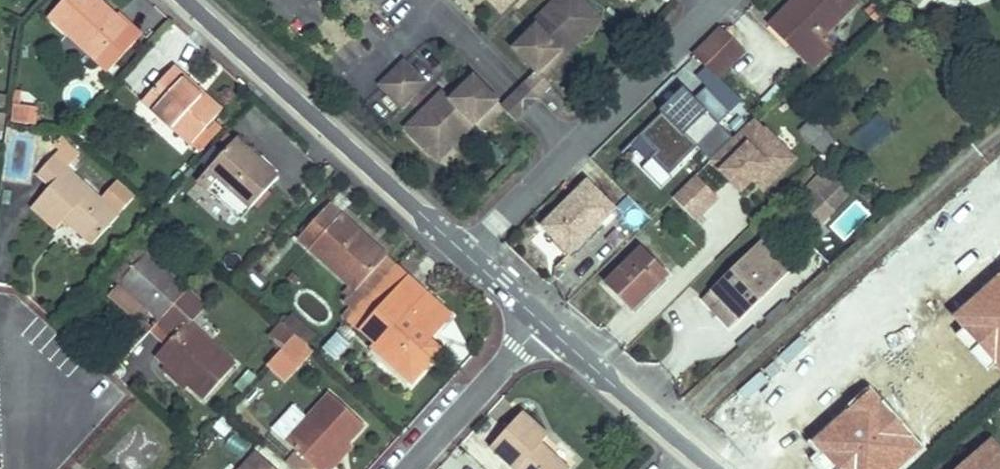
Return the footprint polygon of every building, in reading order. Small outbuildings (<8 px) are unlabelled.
[(67,35),(96,62),(101,56),(112,67),(136,42),(124,31),(129,26),(117,15),(113,19),(97,3),(99,1),(98,0),(64,0),(48,17),(67,35)] [(117,15),(101,0),(100,0),(99,1),(97,3),(113,19),(117,15)] [(501,13),(505,9),(496,0),(489,0),(501,13)] [(505,9),(514,0),(496,0),(505,9)] [(536,27),(559,51),(565,57),(587,34),(580,27),(594,13),(581,0),(564,0),(558,6),(562,10),(554,18),(546,10),(532,24),(536,27)] [(546,10),(554,18),(562,10),(558,6),(564,0),(556,0),(546,10)] [(779,16),(792,30),(783,38),(802,57),(823,36),(856,2),(854,0),(795,0),(779,16)] [(594,13),(580,27),(587,34),(602,20),(594,13)] [(792,30),(779,16),(770,25),(783,38),(792,30)] [(124,31),(136,42),(141,37),(129,26),(124,31)] [(536,27),(513,49),(545,80),(551,74),(543,66),(559,51),(536,27)] [(694,55),(717,77),(743,51),(720,29),(694,55)] [(802,57),(812,68),(834,46),(823,36),(802,57)] [(551,74),(553,72),(567,58),(565,57),(559,51),(543,66),(551,74)] [(101,56),(96,62),(107,73),(112,67),(101,56)] [(399,110),(428,83),(405,58),(376,85),(399,110)] [(222,111),(202,93),(200,96),(183,81),(186,77),(174,66),(142,102),(190,146),(191,145),(199,152),(220,129),(212,122),(222,111)] [(545,80),(537,73),(525,85),(538,98),(551,86),(545,80)] [(200,96),(202,93),(203,92),(186,77),(183,81),(200,96)] [(504,109),(473,78),(451,100),(474,124),(491,107),(498,115),(504,109)] [(525,85),(506,103),(502,107),(516,120),(538,98),(525,85)] [(697,148),(710,161),(733,139),(719,125),(731,113),(706,88),(694,100),(686,108),(676,99),(640,136),(656,152),(651,157),(669,175),(697,148)] [(13,105),(19,106),(21,91),(16,90),(13,105)] [(685,91),(676,99),(686,108),(694,100),(685,91)] [(443,92),(429,105),(428,106),(435,114),(427,122),(423,118),(408,133),(429,155),(443,141),(450,147),(474,124),(451,100),(443,92)] [(31,108),(19,106),(13,105),(11,121),(28,124),(31,108)] [(435,114),(428,106),(404,129),(408,133),(423,118),(427,122),(435,114)] [(482,131),(498,115),(491,107),(474,124),(482,131)] [(814,119),(801,131),(823,155),(836,142),(814,119)] [(741,193),(753,181),(768,167),(773,172),(791,155),(765,128),(759,134),(749,123),(733,139),(710,161),(741,193)] [(57,229),(61,224),(65,220),(72,226),(93,244),(118,216),(117,216),(132,198),(115,183),(100,200),(66,170),(79,155),(66,144),(67,142),(61,137),(56,143),(61,148),(38,174),(51,186),(32,207),(57,229)] [(278,179),(236,140),(198,181),(240,220),(278,179)] [(768,167),(753,181),(763,192),(796,160),(791,155),(773,172),(768,167)] [(824,170),(798,197),(804,203),(799,208),(796,211),(800,215),(798,217),(813,231),(854,188),(840,174),(834,180),(824,170)] [(695,175),(672,198),(695,220),(718,198),(695,175)] [(614,211),(587,184),(543,227),(569,255),(614,211)] [(804,203),(798,197),(793,202),(799,208),(804,203)] [(345,317),(349,321),(397,268),(329,204),(298,238),(350,285),(354,290),(347,298),(344,301),(352,308),(345,317)] [(65,220),(61,224),(68,231),(72,226),(65,220)] [(705,301),(730,327),(789,269),(763,243),(705,301)] [(606,284),(632,310),(667,276),(641,249),(606,284)] [(116,346),(128,356),(158,323),(187,291),(188,290),(147,253),(109,296),(138,321),(116,346)] [(411,384),(432,360),(421,350),(429,340),(451,315),(397,268),(349,321),(376,344),(372,348),(411,384)] [(354,290),(350,285),(342,294),(347,298),(354,290)] [(202,305),(187,291),(158,323),(173,337),(155,358),(167,369),(171,365),(187,379),(184,382),(204,400),(236,365),(187,322),(202,305)] [(292,316),(284,326),(294,335),(306,346),(314,337),(292,316)] [(269,338),(281,349),(294,335),(284,326),(282,324),(269,338)] [(878,333),(839,367),(855,385),(859,382),(890,417),(925,386),(878,333)] [(349,344),(337,334),(324,349),(335,359),(349,344)] [(284,381),(312,351),(306,346),(294,335),(281,349),(266,366),(284,381)] [(421,350),(432,360),(441,350),(429,340),(421,350)] [(171,365),(167,369),(183,383),(184,382),(187,379),(171,365)] [(886,421),(890,417),(859,382),(855,385),(886,421)] [(295,451),(300,456),(290,466),(293,468),(327,468),(332,463),(329,459),(343,443),(346,445),(364,425),(330,394),(307,419),(293,407),(272,430),(295,451)] [(547,450),(545,452),(539,447),(541,445),(548,437),(522,414),(491,447),(515,468),(567,468),(547,450)] [(329,459),(332,463),(347,447),(346,445),(343,443),(329,459)] [(962,468),(999,468),(999,454),(991,444),(962,468)] [(300,456),(295,451),(285,462),(290,466),(300,456)] [(246,465),(250,468),(258,468),(264,463),(255,455),(246,465)]
